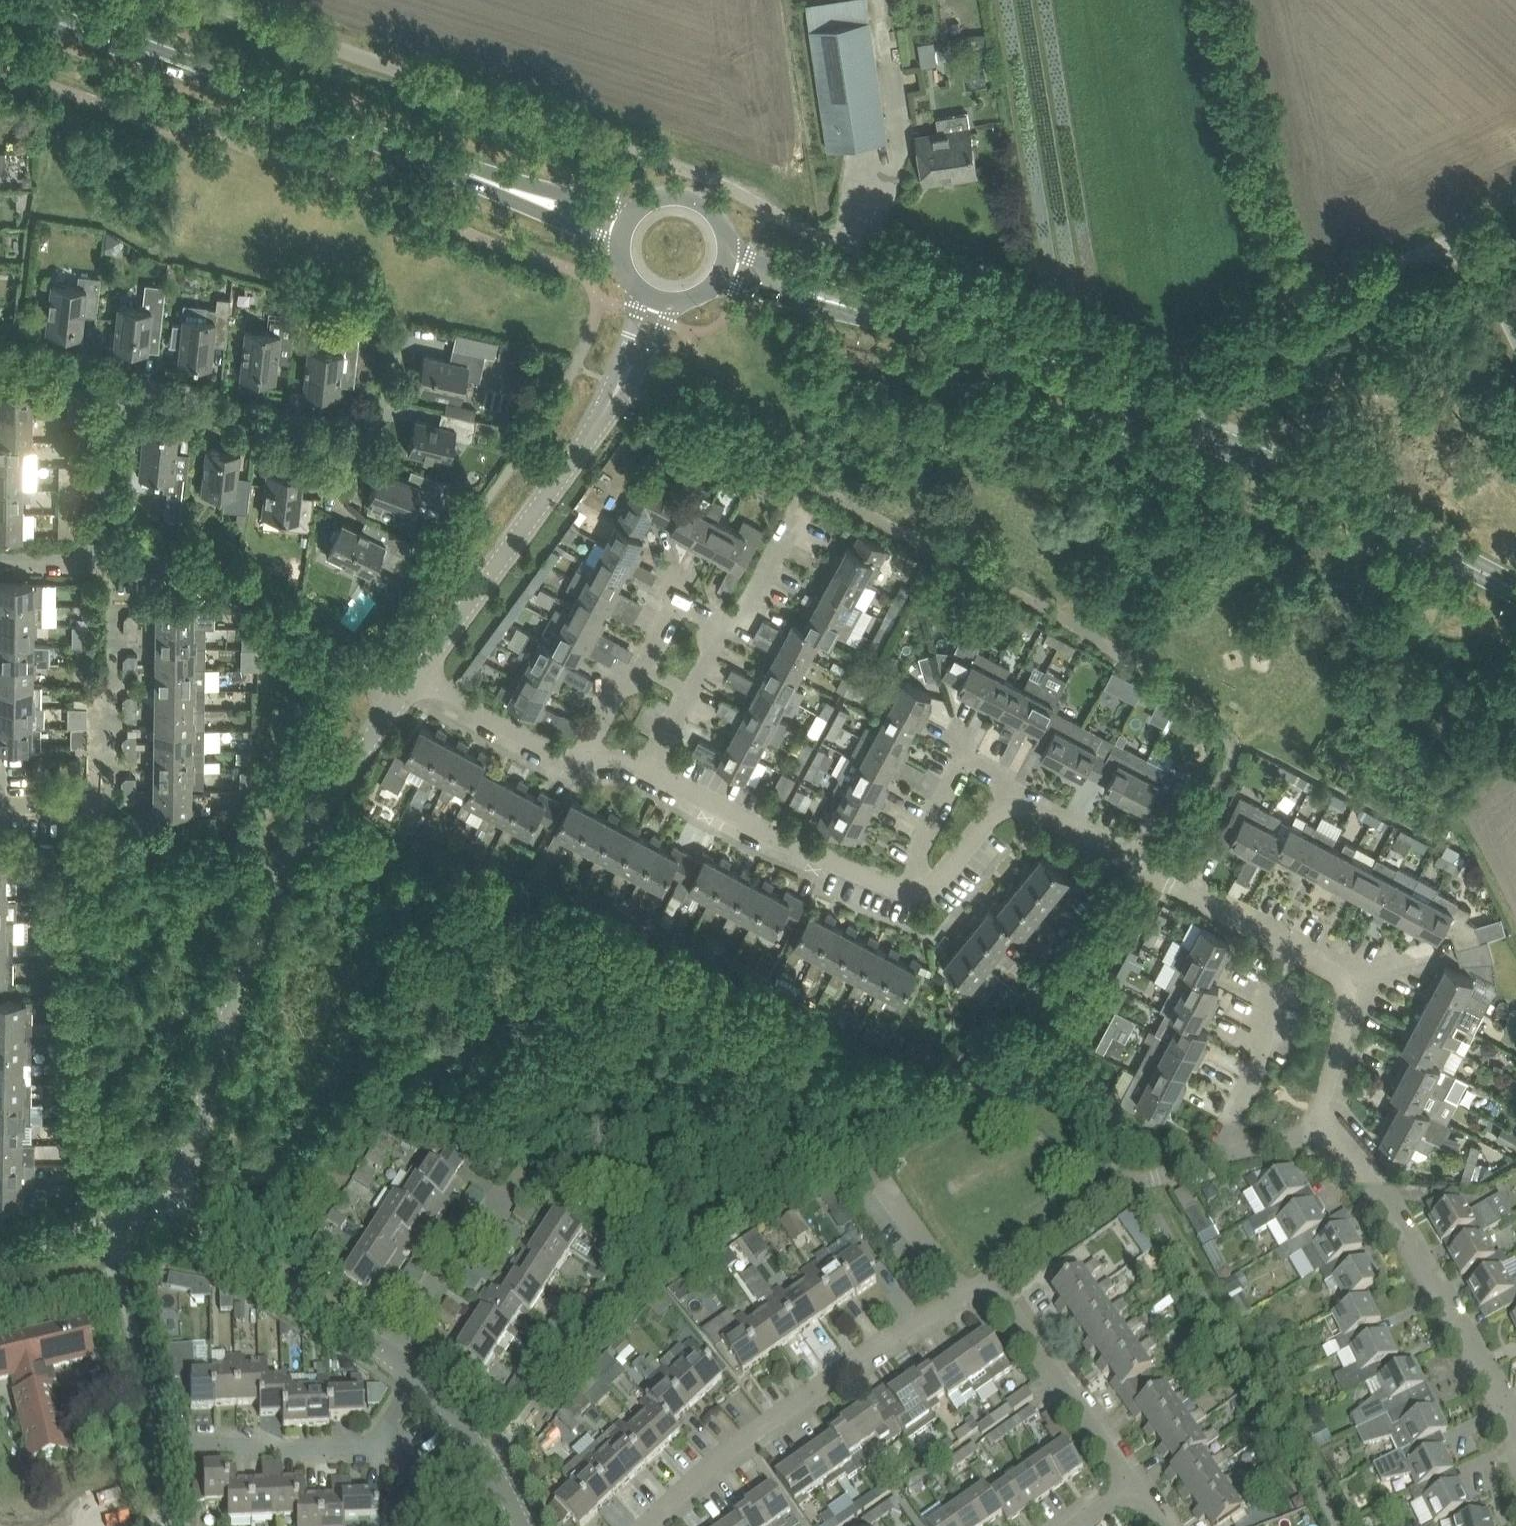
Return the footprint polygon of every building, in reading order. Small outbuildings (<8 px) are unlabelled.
[(870,20),(810,29),(829,150),(888,141),(870,20)] [(936,40),(918,42),(920,57),(938,54),(936,40)] [(939,133),(918,136),(925,182),(978,174),(969,112),(937,117),(939,133)] [(97,309),(101,276),(79,274),(77,286),(52,283),(46,331),(81,335),(84,307),(97,309)] [(111,332),(110,345),(115,346),(115,347),(118,348),(117,353),(134,355),(134,349),(147,351),(147,349),(150,323),(161,324),(164,299),(166,286),(144,283),(143,297),(141,308),(120,305),(117,332),(111,332)] [(173,324),(171,344),(180,346),(179,362),(191,364),(191,366),(203,368),(203,365),(210,366),(213,344),(213,337),(226,338),(229,318),(230,309),(231,299),(217,297),(216,307),(206,306),(205,318),(184,315),(183,318),(183,325),(173,324)] [(290,362),(294,322),(271,319),(270,332),(246,329),(240,377),(275,381),(277,361),(290,362)] [(306,368),(303,392),(339,396),(340,382),(352,384),(353,373),(357,337),(334,335),(332,351),(308,348),(306,362),(305,362),(304,368),(306,368)] [(479,380),(485,355),(453,348),(450,361),(424,355),(416,388),(461,398),(466,377),(479,380)] [(32,416),(32,411),(32,402),(38,402),(41,398),(42,386),(28,386),(28,391),(18,391),(18,386),(0,386),(0,416),(32,416)] [(473,418),(476,408),(447,401),(445,410),(445,411),(473,418)] [(472,442),(478,419),(473,418),(445,411),(442,410),(439,424),(416,419),(408,452),(449,461),(455,438),(472,442)] [(32,416),(0,416),(0,439),(32,440),(32,416)] [(79,429),(88,429),(88,417),(79,417),(79,429)] [(185,493),(190,453),(176,451),(178,432),(144,428),(139,476),(165,479),(163,490),(185,493)] [(32,440),(0,439),(0,463),(23,464),(24,452),(32,452),(32,440)] [(90,453),(90,441),(68,441),(60,440),(60,453),(71,453),(71,465),(80,465),(80,453),(90,453)] [(248,512),(251,478),(238,476),(241,451),(206,447),(201,492),(226,495),(224,509),(248,512)] [(721,455),(716,463),(731,471),(736,463),(721,455)] [(23,488),(32,488),(37,488),(37,464),(23,464),(0,463),(0,487),(23,488)] [(79,477),(80,465),(71,465),(71,477),(59,477),(59,489),(81,489),(81,477),(79,477)] [(430,501),(438,478),(412,468),(407,480),(380,469),(368,503),(392,512),(392,514),(396,515),(397,514),(408,518),(416,496),(430,501)] [(313,503),(314,497),(300,495),(302,475),(268,472),(263,516),(281,517),(280,527),(310,530),(313,503)] [(771,493),(775,484),(762,477),(757,485),(771,493)] [(687,503),(654,486),(647,498),(653,517),(673,528),(672,530),(682,536),(679,541),(690,547),(715,502),(713,501),(699,494),(691,495),(687,503)] [(22,512),(23,500),(32,500),(32,488),(23,488),(0,487),(0,511),(22,512)] [(79,507),(79,501),(81,501),(81,489),(59,489),(59,512),(79,513),(79,507)] [(639,562),(645,551),(639,549),(645,538),(642,537),(653,517),(647,498),(635,491),(606,545),(639,562)] [(713,552),(727,525),(719,520),(726,505),(714,499),(713,501),(715,502),(690,547),(700,552),(703,547),(713,552)] [(22,536),(22,516),(22,512),(0,511),(0,536),(22,536)] [(741,574),(765,530),(745,519),(739,531),(727,525),(713,552),(722,557),(720,562),(741,574)] [(343,521),(327,554),(370,575),(377,560),(379,557),(389,562),(391,559),(406,567),(417,544),(402,537),(398,535),(375,524),(370,534),(360,530),(343,521)] [(570,542),(579,530),(571,524),(562,537),(570,542)] [(889,550),(860,535),(853,549),(849,547),(843,557),(838,554),(832,565),(870,585),(889,550)] [(633,572),(639,562),(606,545),(597,540),(586,560),(595,565),(623,580),(628,570),(633,572)] [(552,567),(561,554),(554,549),(544,562),(549,565),(552,567)] [(289,572),(288,578),(300,581),(301,574),(303,563),(291,561),(289,572)] [(543,579),(552,567),(549,565),(544,562),(535,574),(543,579)] [(639,562),(633,572),(653,583),(659,572),(639,562)] [(623,580),(595,565),(590,574),(578,568),(572,578),(585,585),(618,602),(623,592),(618,589),(623,580)] [(832,578),(827,588),(854,602),(864,607),(866,609),(877,588),(870,585),(832,565),(827,575),(832,578)] [(612,613),(618,602),(585,585),(572,578),(567,588),(579,595),(574,606),(601,620),(607,610),(612,613)] [(43,583),(0,582),(0,603),(43,604),(43,583)] [(904,603),(911,589),(903,585),(896,598),(904,603)] [(525,604),(534,592),(526,586),(517,599),(525,604)] [(854,602),(826,588),(821,597),(816,594),(810,605),(853,627),(864,607),(854,602)] [(623,592),(618,602),(637,612),(643,602),(623,592)] [(896,598),(888,612),(897,616),(904,603),(896,598)] [(516,617),(525,604),(517,599),(508,611),(516,617)] [(632,623),(637,612),(618,602),(612,612),(632,623)] [(33,624),(42,624),(43,604),(0,603),(0,624),(33,624)] [(214,627),(215,606),(209,606),(196,606),(156,605),(156,626),(214,627)] [(847,639),(853,627),(810,605),(805,615),(810,618),(805,627),(822,636),(823,636),(834,641),(838,634),(847,639)] [(601,620),(574,606),(570,613),(556,606),(550,619),(563,625),(596,643),(610,650),(614,644),(613,638),(602,632),(606,623),(601,620)] [(1020,626),(1024,617),(1009,610),(1005,618),(1020,626)] [(138,626),(139,613),(129,613),(124,618),(124,622),(124,626),(138,626)] [(1032,632),(1037,624),(1024,617),(1020,626),(1032,632)] [(540,638),(569,655),(580,660),(585,650),(591,653),(596,643),(563,625),(550,619),(540,638)] [(789,632),(764,619),(758,630),(811,658),(822,636),(805,627),(794,622),(789,632)] [(33,624),(0,624),(0,644),(33,645),(33,624)] [(498,641),(507,629),(499,624),(490,636),(498,641)] [(129,639),(138,639),(138,626),(124,626),(124,630),(124,634),(129,639)] [(206,627),(214,627),(156,626),(156,647),(206,647),(206,627)] [(882,626),(875,639),(883,643),(890,631),(882,626)] [(800,678),(811,658),(758,630),(753,639),(778,653),(773,663),(800,678)] [(1059,647),(1063,638),(1050,631),(1045,639),(1059,647)] [(521,651),(520,653),(531,659),(564,677),(589,690),(595,679),(569,665),(568,666),(564,664),(569,655),(540,638),(530,633),(530,634),(521,651)] [(488,654),(498,641),(490,636),(481,649),(488,654)] [(634,649),(613,638),(614,644),(610,650),(617,654),(629,660),(634,649)] [(1072,654),(1077,646),(1063,638),(1059,647),(1072,654)] [(876,657),(883,643),(875,639),(867,653),(876,657)] [(610,650),(596,643),(591,653),(611,663),(617,654),(610,650)] [(49,665),(50,645),(41,645),(33,645),(0,644),(0,664),(33,665),(41,665),(49,665)] [(75,646),(75,657),(76,657),(88,657),(89,646),(75,646)] [(206,668),(206,647),(156,647),(156,667),(206,668)] [(955,653),(936,651),(942,677),(960,686),(959,689),(969,694),(967,699),(976,705),(1000,662),(978,651),(973,661),(955,652),(955,653)] [(890,669),(897,656),(889,652),(882,664),(890,669)] [(926,679),(937,676),(931,653),(920,656),(926,679)] [(138,668),(138,654),(128,654),(124,658),(124,663),(124,668),(138,668)] [(558,687),(564,677),(531,659),(521,679),(548,693),(553,685),(558,687)] [(852,679),(860,666),(852,661),(845,675),(852,679)] [(470,680),(479,667),(472,662),(462,674),(470,680)] [(1000,662),(976,705),(987,710),(990,705),(1000,710),(1016,680),(1007,676),(1011,668),(1000,662)] [(800,678),(773,663),(768,672),(762,669),(757,680),(790,697),(800,703),(806,691),(796,686),(800,678)] [(33,665),(0,664),(0,685),(32,685),(33,665)] [(861,684),(868,670),(860,666),(852,679),(861,684)] [(205,688),(206,668),(156,667),(155,687),(205,688)] [(790,697),(757,680),(733,667),(727,679),(752,692),(752,691),(757,693),(752,702),(779,717),(783,709),(794,714),(800,703),(790,697)] [(128,679),(138,679),(138,668),(124,668),(124,671),(123,675),(128,679)] [(1135,701),(1143,686),(1112,669),(1104,685),(1135,701)] [(845,693),(852,679),(845,675),(837,689),(845,693)] [(927,719),(932,708),(927,706),(933,695),(895,675),(884,696),(927,719)] [(1016,680),(1000,710),(1009,715),(1006,723),(1001,732),(1003,737),(1010,740),(1040,682),(1030,677),(1026,685),(1016,680)] [(548,693),(521,679),(515,690),(503,684),(497,694),(558,727),(562,720),(560,714),(543,704),(548,693)] [(853,697),(861,684),(852,679),(845,693),(853,697)] [(1040,682),(1010,740),(1017,745),(1021,743),(1028,732),(1038,737),(1053,709),(1057,701),(1061,693),(1040,682)] [(41,686),(32,685),(0,685),(0,705),(41,706),(41,686)] [(205,709),(205,688),(155,687),(155,708),(205,709)] [(137,709),(137,695),(128,695),(123,699),(123,704),(123,709),(137,709)] [(921,729),(927,719),(884,696),(878,707),(888,712),(884,721),(911,736),(916,726),(921,729)] [(723,699),(717,710),(735,720),(736,720),(769,737),(779,743),(784,735),(789,724),(779,718),(779,717),(752,702),(746,712),(742,710),(743,709),(723,699)] [(828,717),(835,704),(827,699),(820,713),(828,717)] [(44,706),(41,706),(0,705),(0,726),(32,726),(41,727),(44,727),(44,706)] [(842,725),(849,711),(841,707),(834,720),(842,725)] [(205,729),(205,709),(155,708),(155,728),(205,729)] [(127,720),(137,720),(137,709),(123,709),(123,711),(123,716),(127,720)] [(1038,737),(1033,745),(1044,750),(1042,755),(1053,760),(1050,766),(1061,771),(1084,726),(1058,712),(1053,709),(1038,737)] [(818,737),(828,717),(820,713),(818,712),(807,731),(818,737)] [(581,723),(560,714),(562,720),(558,727),(576,735),(581,723)] [(758,757),(769,737),(736,720),(735,720),(730,730),(735,733),(730,743),(758,757)] [(835,739),(842,725),(834,720),(826,735),(835,739)] [(911,736),(884,721),(878,731),(867,726),(862,736),(905,759),(911,749),(906,746),(911,736)] [(41,727),(32,726),(0,726),(0,747),(40,747),(41,727)] [(1084,726),(1061,771),(1071,777),(1073,771),(1084,777),(1086,773),(1097,778),(1116,742),(1106,737),(1104,741),(1093,735),(1095,731),(1084,726)] [(397,753),(382,782),(400,791),(407,777),(420,784),(444,739),(445,739),(448,733),(448,732),(439,728),(436,734),(422,727),(406,758),(397,753)] [(204,749),(205,729),(155,728),(154,749),(204,749)] [(136,750),(137,736),(127,736),(122,740),(122,746),(122,750),(136,750)] [(900,769),(905,759),(862,736),(851,756),(890,776),(895,767),(900,769)] [(444,739),(420,784),(422,785),(428,788),(428,789),(432,782),(435,779),(437,776),(448,781),(449,782),(465,750),(466,750),(469,744),(460,739),(457,745),(445,739),(444,739)] [(700,740),(694,751),(756,784),(768,762),(758,757),(730,743),(725,753),(700,740)] [(807,757),(814,744),(805,740),(798,753),(807,757)] [(1017,745),(1010,740),(1001,758),(1011,763),(1021,743),(1017,745)] [(1116,742),(1097,778),(1108,784),(1105,788),(1116,794),(1113,799),(1123,804),(1147,759),(1116,742)] [(821,765),(828,752),(820,747),(813,760),(821,765)] [(204,770),(204,749),(154,749),(154,769),(204,770)] [(127,761),(136,761),(136,750),(122,750),(122,753),(122,757),(127,761)] [(448,781),(441,795),(441,796),(445,797),(449,800),(453,793),(457,791),(458,787),(469,793),(470,793),(483,768),(484,768),(490,755),(481,750),(478,757),(466,750),(465,750),(449,782),(448,781)] [(799,771),(807,757),(798,753),(791,767),(799,771)] [(884,799),(890,789),(884,786),(890,776),(851,756),(849,755),(838,775),(841,776),(884,799)] [(70,771),(70,760),(58,759),(58,771),(70,771)] [(927,770),(905,759),(900,769),(922,781),(927,770)] [(1147,759),(1123,804),(1134,810),(1137,804),(1147,810),(1149,806),(1160,811),(1176,780),(1166,774),(1168,770),(1150,761),(1147,759)] [(813,779),(821,765),(813,760),(805,775),(813,779)] [(1290,779),(1294,771),(1281,763),(1276,772),(1290,779)] [(465,799),(458,813),(459,813),(464,816),(467,818),(471,811),(474,808),(476,805),(487,811),(504,779),(505,779),(508,773),(499,768),(496,774),(489,771),(484,768),(483,768),(470,793),(469,793),(465,799)] [(204,790),(204,770),(154,769),(154,789),(204,790)] [(775,785),(780,788),(784,780),(792,785),(796,777),(783,770),(775,785)] [(1294,771),(1290,779),(1292,780),(1303,786),(1307,778),(1294,771)] [(136,790),(136,777),(126,776),(122,781),(122,785),(122,790),(136,790)] [(879,810),(884,799),(841,776),(834,788),(845,794),(841,802),(868,817),(873,807),(879,810)] [(487,811),(479,824),(480,825),(487,828),(488,829),(492,822),(495,820),(497,816),(508,822),(525,790),(526,791),(529,784),(520,779),(517,786),(511,783),(505,779),(504,779),(487,811)] [(785,799),(792,785),(784,780),(780,788),(776,794),(785,799)] [(1322,786),(1318,794),(1331,801),(1335,793),(1322,786)] [(799,806),(806,793),(798,788),(791,802),(799,806)] [(153,810),(210,811),(210,790),(204,790),(154,789),(153,810)] [(126,802),(136,802),(136,790),(122,790),(121,797),(126,802)] [(508,822),(501,836),(509,840),(513,833),(514,832),(516,831),(518,827),(530,834),(539,817),(550,823),(552,820),(552,819),(561,801),(541,791),(538,797),(534,795),(526,791),(525,790),(508,822)] [(813,796),(806,793),(799,806),(806,810),(813,796)] [(1344,808),(1348,800),(1335,793),(1331,801),(1344,808)] [(1241,795),(1240,798),(1222,831),(1233,837),(1231,841),(1241,846),(1238,852),(1248,857),(1273,812),(1241,795)] [(365,797),(358,807),(367,814),(375,804),(365,797)] [(557,831),(550,844),(558,849),(562,842),(565,840),(567,836),(578,842),(579,842),(595,811),(596,811),(599,805),(590,800),(587,807),(573,800),(564,817),(557,830),(557,831)] [(868,817),(841,802),(834,814),(826,810),(817,827),(839,839),(844,831),(862,840),(868,829),(863,826),(868,817)] [(1370,822),(1375,814),(1362,807),(1357,815),(1370,822)] [(578,842),(571,856),(574,857),(579,860),(583,853),(586,851),(588,847),(599,853),(600,854),(616,823),(617,823),(620,816),(611,812),(608,818),(596,811),(595,811),(579,842),(578,842)] [(1273,812),(1248,857),(1237,879),(1247,884),(1262,857),(1272,863),(1278,852),(1286,835),(1292,824),(1282,820),(1283,818),(1273,812)] [(1384,830),(1389,821),(1375,814),(1370,822),(1384,830)] [(1312,836),(1317,826),(1308,821),(1303,830),(1292,824),(1286,835),(1278,852),(1287,857),(1284,863),(1295,868),(1312,836)] [(599,853),(592,867),(597,870),(601,872),(604,865),(608,862),(609,859),(620,865),(621,865),(637,834),(638,834),(641,828),(641,827),(632,823),(629,829),(621,825),(617,823),(616,823),(600,854),(599,853)] [(1312,836),(1295,868),(1305,874),(1308,868),(1318,874),(1332,846),(1337,837),(1317,826),(1312,836)] [(478,827),(472,838),(481,843),(486,832),(478,827)] [(1411,844),(1415,835),(1402,828),(1397,837),(1411,844)] [(620,865),(613,878),(613,879),(621,883),(625,876),(629,874),(631,870),(641,876),(642,876),(659,845),(662,839),(654,834),(650,841),(645,838),(638,834),(637,834),(621,865),(620,865)] [(1425,851),(1429,842),(1415,835),(1411,844),(1425,851)] [(473,839),(467,850),(474,854),(480,843),(473,839)] [(1335,890),(1352,857),(1357,848),(1346,842),(1341,851),(1332,846),(1318,874),(1327,879),(1324,884),(1335,890)] [(38,843),(38,860),(57,860),(57,843),(38,843)] [(641,876),(634,890),(635,890),(643,895),(647,888),(649,886),(650,885),(652,882),(663,888),(672,872),(682,877),(694,856),(675,846),(671,852),(668,850),(659,845),(642,876),(641,876)] [(1440,853),(1436,861),(1449,868),(1454,860),(1440,853)] [(694,856),(682,877),(688,881),(692,883),(690,887),(683,901),(691,906),(695,899),(698,896),(700,893),(704,895),(711,899),(712,899),(728,867),(729,868),(732,861),(725,857),(723,856),(720,863),(707,856),(704,861),(694,856)] [(1027,862),(1021,870),(1027,875),(1055,897),(1063,887),(1066,889),(1070,891),(1076,896),(1083,888),(1070,878),(1043,856),(1033,867),(1027,862)] [(1358,895),(1373,868),(1352,857),(1335,890),(1345,895),(1348,890),(1358,895)] [(1375,911),(1398,867),(1378,857),(1373,868),(1358,895),(1368,900),(1365,906),(1375,911)] [(5,879),(21,878),(21,858),(0,858),(0,879),(5,879)] [(1454,860),(1449,868),(1458,873),(1462,865),(1454,860)] [(1398,867),(1375,911),(1385,916),(1386,917),(1388,911),(1398,917),(1419,877),(1418,877),(1399,866),(1398,867)] [(711,899),(704,912),(704,913),(713,917),(716,910),(719,908),(721,904),(728,908),(732,910),(749,879),(750,879),(753,873),(753,872),(748,870),(744,868),(741,874),(729,868),(728,867),(712,899),(711,899)] [(1012,881),(1006,889),(1011,894),(1012,893),(1040,916),(1048,906),(1051,908),(1055,909),(1061,914),(1067,907),(1055,897),(1027,875),(1018,886),(1012,881)] [(1419,877),(1398,917),(1408,922),(1405,927),(1415,933),(1433,900),(1438,890),(1439,888),(1419,877)] [(732,910),(725,924),(734,929),(738,921),(741,919),(743,916),(751,920),(753,921),(754,922),(771,890),(775,884),(774,884),(772,882),(766,879),(762,885),(750,879),(749,879),(732,910)] [(753,921),(746,935),(747,935),(755,940),(759,933),(762,930),(764,927),(775,933),(784,917),(795,923),(797,919),(807,901),(787,890),(783,897),(771,890),(754,922),(753,921)] [(1433,900),(1415,933),(1426,938),(1429,933),(1439,938),(1444,930),(1453,935),(1457,948),(1475,943),(1489,939),(1506,934),(1501,918),(1476,925),(1476,923),(1467,918),(1472,910),(1457,902),(1458,901),(1438,890),(1433,900)] [(997,900),(991,907),(997,912),(1019,930),(1025,935),(1025,934),(1033,925),(1035,927),(1040,928),(1046,933),(1052,925),(1040,916),(1012,893),(1011,894),(1003,904),(997,900)] [(617,901),(612,912),(620,916),(621,916),(624,909),(626,905),(617,901)] [(976,914),(970,922),(976,926),(1004,948),(1012,939),(1015,941),(1019,942),(1025,947),(1031,939),(1025,934),(1025,935),(1019,930),(997,912),(991,907),(982,918),(976,914)] [(795,944),(787,957),(796,962),(800,955),(803,953),(805,949),(816,955),(817,956),(834,923),(835,923),(837,917),(829,913),(826,918),(812,912),(803,929),(795,943),(795,944)] [(1161,930),(1168,916),(1160,912),(1153,926),(1161,930)] [(13,920),(0,920),(0,940),(13,941),(13,920)] [(816,955),(808,969),(809,969),(816,973),(817,974),(821,967),(824,964),(826,961),(837,967),(855,934),(856,934),(859,929),(858,929),(850,924),(847,929),(835,923),(834,923),(817,956),(816,955)] [(1064,925),(1059,930),(1064,935),(1069,929),(1064,925)] [(1004,948),(976,926),(967,937),(961,932),(955,940),(960,945),(961,944),(989,967),(997,957),(999,960),(1004,961),(1010,966),(1016,958),(1004,948)] [(1154,944),(1161,930),(1153,926),(1145,939),(1154,944)] [(1194,944),(1192,947),(1225,965),(1231,954),(1225,951),(1231,940),(1203,926),(1194,944)] [(837,967),(829,981),(830,981),(838,986),(842,979),(845,976),(847,973),(858,979),(876,945),(877,946),(880,940),(879,940),(871,935),(868,941),(856,934),(855,934),(837,967)] [(1461,963),(1495,961),(1489,939),(1457,948),(1461,963)] [(13,941),(0,940),(0,961),(13,961),(13,941)] [(1049,943),(1044,948),(1049,953),(1054,947),(1049,943)] [(1173,962),(1172,963),(1178,966),(1179,965),(1209,981),(1214,972),(1220,974),(1224,966),(1225,965),(1192,947),(1192,948),(1183,943),(1177,953),(1173,962)] [(946,951),(940,959),(945,964),(973,986),(981,976),(984,978),(988,979),(995,984),(1001,977),(989,967),(961,944),(960,945),(952,956),(946,951)] [(858,979),(850,992),(851,993),(859,997),(863,990),(866,988),(868,985),(879,991),(897,957),(898,957),(901,951),(900,951),(892,947),(889,952),(877,946),(876,945),(858,979)] [(1132,967),(1139,953),(1131,948),(1123,963),(1132,967)] [(879,991),(871,1004),(874,1005),(880,1009),(884,1002),(887,999),(889,996),(901,1002),(918,970),(919,968),(922,963),(913,958),(910,963),(898,957),(897,957),(880,989),(879,991)] [(13,962),(13,961),(0,961),(0,982),(13,982),(13,962)] [(1123,963),(1116,976),(1125,980),(1132,967),(1123,963)] [(1177,968),(1168,986),(1172,988),(1174,989),(1214,1011),(1220,1000),(1214,997),(1220,987),(1209,981),(1179,965),(1178,966),(1177,968)] [(1436,973),(1431,983),(1485,1011),(1491,1001),(1469,990),(1475,980),(1465,975),(1447,965),(1442,976),(1436,973)] [(1109,989),(1102,1003),(1110,1007),(1117,1010),(1117,1011),(1128,990),(1121,986),(1113,982),(1109,989)] [(1430,985),(1425,994),(1431,997),(1426,1006),(1459,1023),(1465,1026),(1472,1015),(1481,1019),(1484,1013),(1485,1012),(1485,1011),(1431,983),(1430,985)] [(1011,984),(1005,991),(1017,1000),(1023,994),(1011,984)] [(1172,988),(1161,1009),(1163,1010),(1166,1012),(1167,1011),(1198,1027),(1203,1018),(1209,1021),(1214,1011),(1174,989),(1172,988)] [(33,1000),(0,999),(0,1021),(32,1021),(33,1000)] [(1415,1013),(1409,1023),(1457,1048),(1463,1038),(1453,1033),(1459,1023),(1426,1006),(1423,1010),(1420,1016),(1415,1013)] [(1510,1008),(1506,1022),(1509,1024),(1515,1026),(1515,1010),(1510,1008)] [(1166,1012),(1156,1031),(1203,1056),(1209,1046),(1203,1043),(1206,1039),(1209,1033),(1198,1027),(1167,1011),(1166,1012)] [(842,1012),(837,1022),(847,1027),(852,1017),(842,1012)] [(1112,1038),(1120,1025),(1111,1020),(1104,1034),(1112,1038)] [(32,1021),(0,1021),(0,1041),(32,1041),(32,1021)] [(1509,1024),(1506,1022),(1504,1030),(1514,1033),(1515,1028),(1515,1026),(1509,1024)] [(1404,1047),(1403,1047),(1414,1053),(1442,1067),(1455,1073),(1465,1054),(1457,1049),(1457,1048),(1409,1023),(1406,1029),(1404,1034),(1409,1037),(1404,1047)] [(867,1024),(862,1036),(875,1042),(881,1030),(867,1024)] [(1150,1028),(1146,1037),(1152,1041),(1146,1052),(1187,1074),(1192,1064),(1198,1067),(1200,1063),(1203,1056),(1156,1031),(1150,1028)] [(1105,1052),(1112,1038),(1104,1034),(1097,1048),(1105,1052)] [(32,1041),(0,1041),(0,1061),(31,1062),(32,1041)] [(959,1045),(953,1053),(961,1059),(967,1051),(959,1045)] [(1136,1072),(1182,1096),(1187,1086),(1182,1083),(1183,1082),(1187,1074),(1146,1052),(1136,1072)] [(1398,1070),(1445,1096),(1458,1102),(1469,1081),(1457,1074),(1455,1073),(1442,1067),(1414,1053),(1411,1059),(1409,1062),(1404,1059),(1398,1070)] [(31,1062),(0,1061),(0,1082),(31,1082),(31,1062)] [(1393,1093),(1392,1094),(1403,1099),(1420,1108),(1420,1107),(1431,1112),(1435,1115),(1445,1096),(1398,1070),(1394,1078),(1393,1080),(1398,1083),(1393,1093)] [(1125,1094),(1120,1102),(1131,1110),(1133,1111),(1155,1123),(1161,1112),(1165,1115),(1171,1104),(1176,1107),(1177,1106),(1182,1096),(1136,1072),(1125,1094)] [(31,1103),(31,1082),(0,1082),(0,1103),(31,1103)] [(1393,1106),(1387,1116),(1435,1141),(1457,1152),(1462,1141),(1449,1137),(1449,1135),(1454,1125),(1448,1121),(1446,1120),(1435,1115),(1431,1112),(1420,1107),(1420,1108),(1403,1099),(1398,1108),(1393,1105),(1393,1106)] [(31,1103),(0,1103),(0,1123),(30,1124),(31,1103)] [(1480,1114),(1478,1120),(1488,1122),(1490,1116),(1480,1114)] [(1387,1142),(1380,1156),(1402,1167),(1409,1154),(1419,1159),(1427,1156),(1429,1152),(1435,1141),(1387,1116),(1382,1126),(1387,1129),(1386,1130),(1381,1139),(1387,1142)] [(30,1124),(0,1123),(0,1143),(30,1143),(30,1124)] [(1504,1127),(1497,1138),(1515,1149),(1515,1133),(1504,1127)] [(377,1142),(371,1151),(387,1160),(392,1151),(377,1142)] [(30,1143),(0,1143),(0,1163),(36,1164),(36,1143),(30,1143)] [(66,1143),(65,1164),(81,1164),(78,1143),(66,1143)] [(1472,1144),(1467,1158),(1477,1161),(1481,1147),(1472,1144)] [(455,1175),(465,1160),(448,1149),(438,1164),(425,1155),(411,1175),(417,1180),(452,1203),(452,1202),(445,1197),(451,1187),(459,1192),(466,1182),(455,1175)] [(371,1151),(366,1159),(381,1168),(387,1160),(371,1151)] [(1480,1179),(1484,1164),(1477,1162),(1477,1161),(1467,1158),(1461,1182),(1471,1183),(1473,1176),(1480,1179)] [(36,1164),(0,1163),(0,1184),(36,1184),(36,1164)] [(1253,1189),(1244,1195),(1257,1217),(1289,1200),(1307,1189),(1293,1166),(1274,1177),(1261,1185),(1253,1189)] [(369,1188),(375,1179),(360,1169),(354,1178),(369,1188)] [(446,1212),(452,1203),(417,1180),(411,1175),(398,1195),(398,1196),(435,1221),(436,1220),(431,1217),(438,1207),(446,1212)] [(1255,1175),(1247,1179),(1253,1189),(1258,1186),(1261,1185),(1255,1175)] [(36,1205),(36,1184),(0,1184),(0,1205),(36,1205)] [(486,1195),(471,1185),(464,1195),(479,1205),(486,1195)] [(435,1221),(398,1196),(398,1195),(387,1188),(374,1208),(385,1216),(419,1238),(419,1237),(411,1232),(418,1223),(425,1228),(432,1219),(435,1221)] [(356,1209),(362,1200),(346,1190),(340,1199),(356,1209)] [(1257,1217),(1250,1221),(1257,1233),(1268,1227),(1281,1248),(1286,1245),(1326,1223),(1320,1213),(1324,1211),(1318,1201),(1317,1201),(1314,1203),(1313,1200),(1295,1210),(1289,1200),(1257,1217)] [(1463,1200),(1430,1218),(1443,1241),(1460,1231),(1466,1242),(1466,1243),(1482,1233),(1483,1234),(1490,1230),(1503,1223),(1490,1201),(1490,1200),(1470,1212),(1463,1200)] [(833,1212),(831,1214),(841,1229),(854,1220),(851,1216),(844,1205),(833,1212)] [(1210,1219),(1207,1222),(1197,1205),(1185,1212),(1199,1237),(1204,1245),(1220,1236),(1210,1219)] [(342,1229),(348,1219),(333,1210),(327,1219),(342,1229)] [(809,1231),(796,1212),(796,1211),(789,1215),(780,1222),(793,1242),(809,1231)] [(468,1223),(453,1213),(446,1224),(462,1234),(468,1223)] [(542,1219),(535,1229),(543,1234),(570,1252),(593,1266),(607,1275),(609,1277),(618,1263),(579,1239),(584,1231),(557,1213),(550,1224),(542,1219)] [(412,1248),(419,1238),(385,1216),(372,1236),(405,1258),(406,1258),(398,1252),(404,1243),(412,1248)] [(457,1231),(442,1221),(435,1232),(450,1242),(457,1231)] [(1326,1223),(1286,1245),(1293,1256),(1302,1251),(1314,1272),(1320,1269),(1345,1256),(1363,1246),(1349,1223),(1332,1233),(1326,1223)] [(500,1236),(518,1245),(524,1234),(506,1225),(500,1236)] [(756,1230),(744,1239),(749,1246),(761,1237),(756,1230)] [(1466,1242),(1449,1252),(1450,1252),(1462,1274),(1476,1267),(1479,1265),(1485,1275),(1486,1276),(1509,1262),(1502,1251),(1495,1255),(1483,1234),(1482,1233),(1466,1243),(1466,1242)] [(570,1252),(543,1234),(537,1244),(529,1239),(522,1249),(530,1254),(557,1272),(570,1252)] [(851,1235),(828,1251),(836,1263),(838,1265),(837,1265),(857,1293),(856,1293),(857,1295),(864,1290),(877,1281),(868,1268),(876,1263),(864,1246),(860,1249),(851,1235)] [(395,1274),(405,1258),(372,1236),(358,1256),(392,1278),(385,1273),(387,1269),(395,1274)] [(730,1249),(722,1254),(730,1267),(739,1262),(730,1249)] [(432,1260),(417,1250),(410,1261),(425,1271),(432,1260)] [(315,1270),(320,1263),(306,1253),(301,1261),(315,1270)] [(557,1272),(530,1254),(524,1264),(516,1259),(509,1269),(517,1274),(544,1292),(557,1272)] [(345,1277),(339,1285),(360,1299),(364,1301),(370,1293),(376,1297),(376,1296),(371,1292),(377,1283),(383,1286),(385,1288),(392,1278),(358,1256),(356,1260),(345,1277)] [(1382,1279),(1369,1256),(1351,1267),(1345,1256),(1320,1269),(1327,1282),(1334,1278),(1346,1300),(1382,1279)] [(1468,1285),(1469,1285),(1482,1308),(1499,1298),(1505,1309),(1515,1303),(1515,1259),(1515,1258),(1509,1262),(1486,1276),(1485,1275),(1482,1277),(1468,1285)] [(1096,1260),(1054,1290),(1062,1302),(1057,1306),(1062,1314),(1068,1310),(1097,1289),(1090,1279),(1093,1276),(1095,1273),(1102,1268),(1096,1260)] [(425,1271),(410,1261),(403,1272),(418,1281),(425,1271)] [(857,1293),(837,1265),(838,1265),(836,1263),(825,1270),(818,1261),(810,1266),(838,1306),(843,1302),(856,1293),(857,1293)] [(602,1283),(607,1275),(593,1266),(588,1274),(602,1283)] [(803,1286),(799,1289),(819,1319),(838,1306),(810,1266),(802,1272),(809,1282),(803,1286)] [(756,1268),(742,1278),(760,1303),(766,1299),(772,1308),(761,1316),(782,1345),(801,1332),(773,1293),(758,1272),(756,1268)] [(170,1274),(170,1275),(173,1275),(171,1287),(191,1291),(194,1279),(170,1274)] [(544,1292),(517,1274),(510,1284),(503,1279),(497,1288),(494,1287),(493,1288),(497,1290),(525,1308),(531,1312),(544,1292)] [(1232,1297),(1246,1288),(1238,1275),(1224,1283),(1232,1297)] [(675,1286),(669,1290),(680,1304),(697,1291),(693,1286),(687,1277),(675,1286)] [(1097,1289),(1068,1310),(1069,1312),(1076,1322),(1070,1326),(1076,1334),(1082,1330),(1111,1308),(1104,1298),(1107,1296),(1109,1293),(1116,1288),(1111,1282),(1110,1280),(1097,1289)] [(412,1292),(397,1282),(390,1292),(405,1302),(412,1292)] [(773,1293),(801,1332),(819,1319),(799,1289),(788,1297),(781,1287),(776,1290),(773,1293)] [(476,1305),(484,1310),(511,1328),(521,1314),(527,1318),(531,1312),(525,1308),(497,1290),(494,1294),(486,1289),(483,1295),(476,1305)] [(1382,1319),(1370,1295),(1333,1313),(1344,1336),(1337,1340),(1343,1352),(1350,1349),(1350,1348),(1368,1339),(1363,1328),(1382,1319)] [(232,1298),(220,1299),(220,1311),(233,1310),(232,1298)] [(1184,1298),(1174,1304),(1182,1317),(1192,1311),(1184,1298)] [(577,1299),(571,1308),(578,1313),(580,1314),(585,1305),(577,1299)] [(1111,1308),(1082,1330),(1084,1333),(1090,1341),(1084,1345),(1090,1354),(1096,1349),(1125,1328),(1118,1318),(1121,1315),(1123,1312),(1129,1307),(1126,1303),(1124,1299),(1111,1308)] [(245,1305),(234,1305),(235,1321),(246,1320),(245,1305)] [(481,1315),(473,1309),(463,1325),(470,1330),(498,1349),(508,1334),(515,1339),(519,1333),(511,1328),(484,1310),(481,1315)] [(736,1319),(763,1358),(782,1345),(761,1316),(751,1323),(744,1313),(737,1318),(736,1319)] [(728,1324),(735,1334),(723,1342),(744,1372),(763,1358),(736,1319),(728,1324)] [(1125,1328),(1096,1349),(1099,1354),(1104,1361),(1098,1365),(1104,1373),(1110,1369),(1139,1348),(1131,1337),(1135,1335),(1137,1332),(1143,1327),(1143,1326),(1141,1324),(1138,1320),(1138,1319),(1125,1328)] [(0,1340),(0,1379),(13,1376),(15,1383),(17,1392),(14,1392),(16,1401),(19,1414),(21,1422),(23,1428),(24,1434),(26,1443),(27,1446),(29,1455),(31,1461),(43,1458),(55,1455),(68,1452),(66,1446),(64,1437),(63,1434),(61,1425),(54,1395),(51,1383),(56,1382),(54,1375),(52,1367),(59,1365),(67,1364),(73,1362),(84,1360),(94,1357),(92,1346),(85,1320),(0,1340)] [(294,1331),(280,1322),(281,1339),(294,1331)] [(545,1332),(560,1341),(565,1334),(550,1324),(545,1332)] [(498,1349),(470,1330),(464,1340),(456,1335),(450,1345),(465,1355),(458,1365),(483,1381),(490,1370),(486,1367),(494,1355),(501,1359),(505,1353),(498,1349)] [(1360,1387),(1378,1378),(1386,1374),(1385,1374),(1380,1363),(1398,1354),(1387,1330),(1368,1339),(1350,1348),(1350,1349),(1358,1364),(1336,1375),(1345,1394),(1360,1387)] [(988,1332),(977,1339),(973,1334),(965,1340),(993,1381),(994,1380),(995,1381),(1013,1368),(1010,1364),(988,1332)] [(1139,1348),(1110,1369),(1114,1375),(1118,1380),(1112,1384),(1124,1402),(1145,1388),(1158,1378),(1152,1369),(1153,1368),(1145,1357),(1149,1355),(1151,1351),(1156,1347),(1156,1346),(1151,1339),(1139,1348)] [(623,1340),(613,1349),(620,1356),(630,1347),(623,1340)] [(975,1394),(993,1381),(965,1340),(963,1342),(956,1346),(960,1351),(949,1359),(972,1392),(973,1391),(975,1394)] [(681,1345),(671,1354),(682,1366),(706,1393),(724,1377),(722,1375),(703,1354),(691,1341),(684,1348),(681,1345)] [(1324,1347),(1329,1358),(1341,1351),(1336,1341),(1324,1347)] [(193,1345),(168,1347),(169,1374),(172,1399),(173,1399),(172,1394),(174,1394),(181,1394),(190,1393),(191,1398),(191,1409),(215,1408),(215,1406),(214,1406),(213,1372),(212,1372),(212,1369),(212,1365),(194,1366),(193,1345)] [(710,1348),(703,1354),(722,1375),(728,1370),(710,1348)] [(607,1353),(593,1371),(601,1379),(617,1364),(607,1353)] [(535,1372),(541,1364),(526,1354),(521,1362),(523,1363),(532,1369),(535,1372)] [(215,1406),(237,1405),(235,1356),(225,1357),(226,1369),(214,1369),(212,1369),(212,1372),(213,1372),(214,1406),(215,1406)] [(259,1403),(260,1403),(258,1367),(245,1368),(245,1356),(235,1356),(237,1405),(259,1403)] [(936,1360),(927,1367),(946,1393),(946,1394),(950,1399),(951,1398),(958,1393),(962,1398),(972,1392),(949,1359),(946,1361),(940,1366),(936,1360)] [(1357,1431),(1413,1403),(1408,1392),(1426,1383),(1414,1359),(1385,1374),(1386,1374),(1378,1378),(1385,1391),(1351,1418),(1357,1431)] [(532,1369),(523,1363),(504,1394),(513,1400),(532,1369)] [(313,1388),(305,1389),(307,1425),(314,1425),(330,1424),(330,1419),(329,1419),(328,1395),(330,1395),(329,1383),(328,1375),(327,1375),(327,1364),(317,1364),(317,1376),(318,1388),(314,1388),(313,1388)] [(657,1373),(690,1408),(706,1393),(682,1366),(681,1367),(672,1375),(664,1366),(657,1372),(657,1373)] [(259,1403),(260,1415),(265,1415),(283,1414),(282,1378),(269,1379),(268,1367),(263,1367),(258,1367),(260,1403),(259,1403)] [(927,1367),(908,1380),(936,1420),(955,1406),(950,1399),(946,1394),(946,1393),(937,1380),(927,1367)] [(593,1371),(578,1389),(586,1398),(604,1382),(601,1379),(593,1371)] [(658,1388),(648,1397),(673,1424),(673,1423),(688,1410),(690,1408),(657,1373),(655,1374),(650,1379),(658,1388)] [(330,1395),(328,1395),(329,1419),(330,1419),(338,1419),(364,1418),(362,1375),(351,1376),(351,1383),(329,1383),(330,1395)] [(290,1426),(307,1425),(305,1389),(292,1389),(291,1377),(288,1378),(282,1378),(283,1414),(283,1426),(290,1426)] [(894,1398),(884,1405),(888,1411),(904,1433),(908,1440),(909,1441),(937,1421),(936,1420),(908,1380),(890,1393),(894,1398)] [(381,1386),(367,1387),(368,1407),(379,1406),(388,1391),(381,1386)] [(1145,1388),(1124,1402),(1137,1420),(1143,1416),(1144,1418),(1151,1427),(1181,1407),(1194,1398),(1188,1390),(1181,1395),(1177,1395),(1174,1398),(1174,1397),(1166,1387),(1151,1397),(1145,1388)] [(1010,1404),(1015,1411),(1018,1409),(1034,1398),(1027,1388),(1021,1393),(1020,1392),(1007,1401),(1010,1404)] [(578,1389),(569,1401),(582,1414),(592,1404),(586,1398),(578,1389)] [(649,1412),(639,1421),(664,1448),(679,1434),(681,1432),(673,1423),(673,1424),(648,1397),(646,1399),(641,1404),(649,1412)] [(1419,1443),(1449,1429),(1437,1405),(1418,1414),(1413,1403),(1357,1431),(1364,1445),(1392,1438),(1399,1452),(1412,1446),(1412,1447),(1419,1443)] [(857,1411),(848,1417),(878,1459),(888,1452),(884,1447),(897,1437),(904,1433),(888,1411),(878,1418),(868,1404),(857,1411)] [(995,1426),(1010,1415),(1015,1411),(1010,1404),(990,1418),(995,1426)] [(1025,1424),(1038,1414),(1033,1407),(1019,1417),(1025,1424)] [(1151,1427),(1145,1431),(1151,1439),(1157,1435),(1159,1439),(1165,1446),(1195,1427),(1208,1418),(1202,1409),(1195,1414),(1194,1414),(1191,1415),(1188,1417),(1181,1407),(1151,1427)] [(1065,1482),(1084,1469),(1067,1444),(1072,1440),(1052,1411),(1041,1418),(1049,1429),(1046,1431),(1058,1448),(1046,1456),(1065,1482)] [(569,1413),(562,1420),(573,1432),(580,1425),(576,1420),(569,1413)] [(859,1471),(878,1459),(848,1417),(836,1426),(830,1430),(859,1471)] [(978,1427),(971,1417),(966,1421),(969,1425),(974,1432),(979,1429),(983,1434),(995,1426),(990,1418),(978,1427)] [(1006,1437),(1020,1427),(1014,1420),(1000,1430),(1006,1437)] [(661,1450),(664,1448),(639,1421),(630,1430),(622,1421),(615,1428),(647,1463),(661,1450)] [(960,1442),(974,1432),(969,1425),(955,1435),(960,1442)] [(1165,1446),(1159,1451),(1165,1459),(1170,1455),(1174,1460),(1178,1466),(1203,1450),(1209,1446),(1220,1438),(1215,1431),(1214,1430),(1209,1434),(1205,1434),(1202,1437),(1195,1427),(1165,1446)] [(546,1455),(563,1439),(552,1428),(537,1446),(546,1455)] [(607,1434),(598,1443),(631,1479),(644,1467),(647,1463),(615,1428),(611,1431),(610,1432),(607,1434)] [(850,1478),(859,1471),(830,1430),(822,1436),(825,1441),(815,1448),(838,1481),(847,1475),(850,1478)] [(992,1447),(1006,1437),(1000,1430),(987,1439),(992,1447)] [(925,1467),(932,1462),(956,1446),(950,1438),(919,1459),(925,1467)] [(1265,1440),(1257,1445),(1264,1454),(1271,1449),(1265,1440)] [(588,1452),(581,1459),(614,1494),(626,1483),(631,1479),(598,1443),(588,1452)] [(1418,1487),(1436,1478),(1455,1469),(1443,1445),(1425,1454),(1419,1443),(1412,1447),(1412,1446),(1399,1452),(1374,1464),(1382,1481),(1412,1474),(1418,1486),(1418,1487)] [(966,1461),(980,1451),(975,1444),(961,1453),(966,1461)] [(828,1489),(838,1481),(815,1448),(805,1456),(801,1450),(792,1457),(815,1489),(824,1483),(828,1489)] [(1178,1466),(1167,1474),(1172,1483),(1178,1478),(1183,1486),(1186,1490),(1217,1470),(1229,1461),(1235,1457),(1230,1450),(1224,1454),(1224,1453),(1217,1457),(1213,1458),(1210,1460),(1203,1450),(1178,1466)] [(953,1470),(966,1461),(961,1453),(948,1463),(953,1470)] [(1047,1495),(1065,1482),(1046,1456),(1028,1469),(1047,1495)] [(788,1468),(777,1475),(800,1508),(811,1500),(807,1494),(815,1489),(792,1457),(784,1462),(788,1468)] [(574,1465),(564,1475),(572,1484),(573,1485),(574,1485),(597,1509),(598,1509),(609,1499),(614,1494),(581,1459),(576,1464),(574,1465)] [(918,1471),(925,1467),(919,1459),(912,1463),(918,1471)] [(923,1479),(937,1469),(932,1462),(925,1467),(918,1471),(923,1479)] [(252,1519),(274,1518),(272,1463),(262,1464),(263,1482),(250,1483),(252,1519)] [(282,1481),(282,1463),(272,1463),(274,1518),(296,1517),(294,1481),(282,1481)] [(237,1483),(236,1465),(226,1466),(227,1502),(228,1520),(252,1519),(250,1483),(237,1483)] [(195,1503),(227,1502),(226,1466),(203,1467),(204,1482),(194,1483),(195,1503)] [(1028,1508),(1047,1495),(1028,1469),(1009,1482),(1028,1508)] [(1186,1490),(1180,1494),(1186,1502),(1192,1498),(1198,1507),(1200,1509),(1230,1490),(1243,1481),(1241,1477),(1237,1473),(1231,1477),(1227,1478),(1224,1480),(1217,1470),(1186,1490)] [(909,1488),(923,1479),(918,1471),(904,1481),(909,1488)] [(342,1478),(331,1479),(332,1497),(319,1498),(320,1525),(344,1525),(342,1478)] [(342,1478),(344,1521),(344,1525),(384,1525),(384,1508),(377,1508),(376,1495),(352,1496),(351,1478),(342,1478)] [(1442,1489),(1436,1478),(1418,1487),(1418,1486),(1410,1490),(1416,1502),(1424,1499),(1435,1522),(1472,1504),(1460,1480),(1442,1489)] [(305,1480),(294,1481),(296,1517),(296,1525),(320,1525),(319,1498),(306,1498),(305,1480)] [(754,1499),(772,1525),(784,1525),(785,1525),(782,1520),(792,1513),(781,1497),(769,1480),(760,1487),(764,1492),(754,1499)] [(880,1500),(893,1490),(887,1482),(874,1492),(880,1500)] [(1009,1522),(1028,1508),(1009,1482),(991,1495),(1004,1513),(1003,1514),(1009,1522)] [(573,1485),(550,1507),(564,1522),(571,1516),(581,1525),(583,1525),(600,1511),(598,1509),(597,1509),(574,1485),(573,1485)] [(967,1500),(985,1525),(986,1525),(1003,1514),(1004,1513),(991,1495),(985,1487),(967,1500)] [(1194,1513),(1200,1522),(1206,1518),(1212,1525),(1221,1525),(1244,1509),(1248,1507),(1257,1500),(1251,1492),(1244,1497),(1241,1498),(1237,1500),(1230,1490),(1200,1509),(1194,1513)] [(860,1513),(880,1500),(874,1492),(854,1505),(860,1513)] [(735,1512),(744,1525),(772,1525),(754,1499),(753,1500),(735,1512)] [(948,1513),(957,1525),(985,1525),(967,1500),(948,1513)] [(881,1518),(895,1508),(889,1501),(876,1510),(881,1518)] [(860,1513),(854,1505),(835,1518),(841,1525),(842,1525),(860,1513)] [(881,1518),(876,1510),(862,1520),(866,1525),(870,1525),(881,1518)] [(1491,1511),(1451,1521),(1453,1525),(1495,1525),(1491,1511)] [(726,1525),(744,1525),(735,1512),(727,1518),(730,1523),(726,1525)] [(930,1525),(957,1525),(948,1513),(930,1525)]
